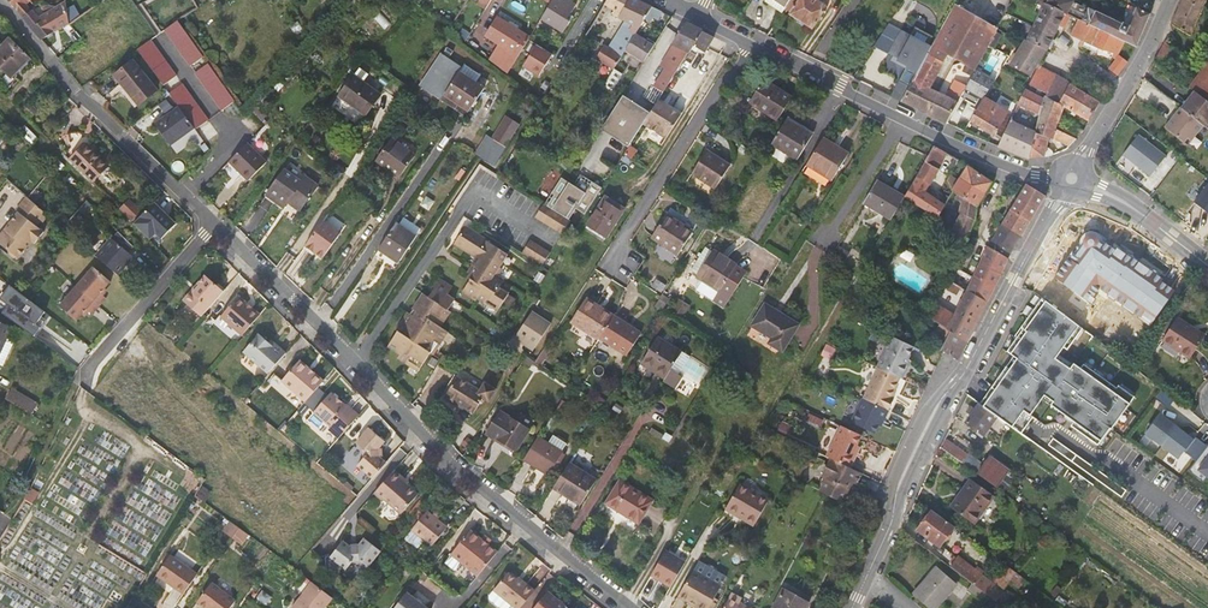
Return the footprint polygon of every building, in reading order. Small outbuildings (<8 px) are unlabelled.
[(23,18),(31,11),(26,5),(32,0),(8,0),(23,18)] [(485,9),(489,3),(491,0),(480,0),(478,4),(485,9)] [(561,33),(564,35),(575,16),(573,16),(581,3),(577,0),(553,0),(551,2),(546,10),(540,20),(561,33)] [(604,5),(614,10),(612,16),(625,22),(608,48),(622,55),(625,51),(635,35),(645,18),(652,7),(638,0),(607,0),(604,5)] [(791,0),(765,0),(783,12),(784,10),(791,0)] [(790,13),(799,0),(791,0),(784,10),(790,13)] [(789,14),(812,29),(827,7),(815,0),(799,0),(790,13),(789,14)] [(1048,0),(1039,0),(1037,4),(1043,7),(1037,21),(1056,31),(1059,26),(1064,29),(1070,16),(1066,14),(1072,2),(1068,0),(1048,0)] [(1205,0),(1182,0),(1172,24),(1190,35),(1205,0)] [(41,40),(69,24),(66,1),(56,7),(52,6),(41,4),(41,5),(46,13),(39,18),(32,10),(31,11),(23,18),(41,40)] [(1082,22),(1088,9),(1072,2),(1066,14),(1070,16),(1064,29),(1070,33),(1077,19),(1079,20),(1082,22)] [(969,12),(955,4),(928,54),(927,53),(924,59),(921,64),(916,74),(910,86),(900,81),(891,97),(919,110),(930,89),(946,57),(943,55),(947,55),(953,42),(952,42),(956,35),(957,35),(969,12)] [(663,12),(652,7),(645,18),(650,21),(653,16),(656,19),(660,18),(663,12)] [(1136,48),(1150,15),(1136,8),(1128,26),(1124,24),(1123,25),(1089,8),(1088,9),(1082,22),(1124,42),(1136,48)] [(997,29),(997,28),(969,12),(957,35),(956,35),(952,42),(953,42),(947,55),(965,66),(963,69),(969,73),(971,69),(975,71),(992,41),(996,43),(1002,33),(997,31),(997,30),(997,29)] [(490,60),(507,74),(529,38),(497,17),(486,36),(499,44),(490,60)] [(703,31),(680,20),(668,39),(675,43),(674,45),(676,47),(658,77),(660,78),(655,87),(659,90),(662,92),(682,60),(684,62),(694,44),(703,31)] [(1128,62),(1118,54),(1124,42),(1082,22),(1079,20),(1072,35),(1082,40),(1082,41),(1098,49),(1102,51),(1109,52),(1114,51),(1114,53),(1112,57),(1116,60),(1108,69),(1117,76),(1128,62)] [(190,67),(203,57),(177,21),(164,30),(190,67)] [(1056,31),(1037,21),(1034,28),(1027,40),(1027,41),(1045,50),(1047,51),(1048,48),(1052,39),(1056,31)] [(1021,37),(1027,40),(1034,28),(1026,24),(1021,34),(1022,35),(1021,37)] [(458,35),(465,41),(470,34),(462,29),(458,35)] [(916,74),(921,64),(911,59),(913,54),(924,59),(927,53),(931,46),(900,30),(888,54),(898,59),(897,61),(907,66),(906,69),(916,74)] [(717,38),(703,31),(694,44),(707,52),(717,38)] [(72,36),(76,41),(80,38),(76,32),(72,36)] [(10,39),(25,54),(29,49),(16,33),(10,39)] [(635,35),(625,51),(644,62),(656,43),(647,38),(645,41),(635,35)] [(0,47),(0,68),(11,79),(30,60),(25,54),(10,39),(9,38),(0,47)] [(164,85),(176,76),(151,40),(137,49),(164,85)] [(1045,50),(1027,41),(1026,41),(1010,66),(1029,76),(1045,50)] [(1097,52),(1098,49),(1082,41),(1079,46),(1082,48),(1083,46),(1097,52)] [(1180,51),(1166,41),(1156,58),(1168,67),(1180,51)] [(595,59),(613,70),(614,69),(622,55),(608,48),(604,45),(595,59)] [(524,67),(540,77),(553,55),(537,46),(524,67)] [(911,59),(921,64),(924,59),(913,54),(911,59)] [(444,55),(422,87),(441,99),(444,95),(469,112),(484,89),(476,83),(459,72),(462,67),(444,55)] [(1194,92),(1207,103),(1207,60),(1188,87),(1194,92)] [(157,91),(132,61),(114,76),(139,105),(157,91)] [(221,111),(234,102),(208,64),(195,73),(221,111)] [(459,72),(476,83),(481,76),(464,64),(462,67),(459,72)] [(991,80),(994,82),(1003,67),(999,65),(991,80)] [(1048,94),(1057,77),(1038,67),(1029,85),(1048,94)] [(360,68),(354,76),(363,82),(369,75),(360,68)] [(623,74),(614,69),(613,70),(603,86),(612,91),(623,74)] [(621,85),(627,89),(636,74),(631,70),(621,85)] [(984,98),(994,82),(991,80),(975,71),(967,86),(966,89),(984,98)] [(354,75),(338,96),(365,116),(381,95),(363,82),(354,76),(354,75)] [(1070,84),(1057,77),(1048,94),(1046,97),(1058,103),(1070,84)] [(794,98),(766,79),(751,102),(779,120),(794,98)] [(966,89),(967,86),(955,80),(947,97),(938,92),(927,114),(946,124),(966,89)] [(194,128),(195,129),(208,121),(182,84),(169,93),(179,107),(194,128)] [(1088,95),(1070,84),(1058,103),(1064,106),(1089,121),(1105,94),(1092,87),(1088,95)] [(938,92),(930,89),(919,110),(927,114),(938,92)] [(1043,99),(1025,89),(1018,104),(1039,115),(1043,99)] [(1205,127),(1207,124),(1207,103),(1194,92),(1181,109),(1156,89),(1144,105),(1203,150),(1207,143),(1207,129),(1205,127)] [(164,99),(172,109),(177,105),(170,95),(164,99)] [(444,95),(441,99),(466,116),(469,112),(444,95)] [(1044,96),(1043,99),(1039,115),(1038,120),(1056,129),(1064,106),(1058,103),(1046,97),(1044,96)] [(1013,115),(984,98),(970,120),(995,136),(995,135),(1001,139),(1010,121),(1013,115)] [(278,113),(265,99),(259,105),(272,118),(278,113)] [(643,124),(648,117),(620,99),(598,134),(626,151),(643,124)] [(680,116),(658,101),(648,117),(643,124),(666,139),(680,116)] [(23,111),(31,119),(38,112),(30,104),(23,111)] [(179,107),(155,124),(170,145),(194,128),(179,107)] [(252,111),(265,125),(268,123),(264,119),(266,116),(257,107),(252,111)] [(812,136),(786,120),(771,144),(797,160),(812,136)] [(1035,133),(1029,158),(1050,156),(1054,155),(1052,151),(1049,149),(1046,148),(1048,142),(1051,143),(1053,139),(1070,146),(1076,139),(1066,134),(1056,129),(1038,120),(1035,133)] [(1001,139),(998,146),(1029,158),(1035,133),(1010,121),(1001,139)] [(1072,123),(1066,134),(1076,139),(1083,133),(1084,131),(1072,123)] [(18,133),(31,146),(37,139),(25,126),(18,133)] [(498,136),(505,141),(511,132),(504,128),(498,136)] [(1123,154),(1150,176),(1165,157),(1137,136),(1123,154)] [(849,154),(823,138),(806,165),(832,181),(849,154)] [(390,140),(375,161),(398,177),(412,157),(390,140)] [(70,160),(92,182),(108,166),(86,144),(70,160)] [(247,144),(230,163),(249,181),(266,163),(247,144)] [(947,153),(934,146),(912,185),(905,198),(929,213),(926,219),(932,223),(935,217),(937,218),(944,205),(926,193),(939,170),(947,153)] [(729,164),(706,150),(692,172),(714,187),(729,164)] [(843,174),(847,176),(856,161),(853,159),(843,174)] [(968,166),(952,191),(957,194),(965,199),(961,213),(947,239),(964,247),(976,220),(977,207),(993,182),(968,166)] [(455,178),(459,181),(465,172),(461,169),(455,178)] [(284,171),(267,195),(284,207),(288,202),(301,212),(319,187),(306,177),(301,184),(284,171)] [(570,221),(578,226),(601,189),(591,183),(589,185),(581,180),(575,188),(560,178),(550,193),(553,195),(546,206),(544,204),(535,217),(561,234),(570,221)] [(943,183),(949,198),(953,192),(947,180),(943,183)] [(877,181),(864,204),(891,219),(904,197),(877,181)] [(1005,218),(997,212),(988,227),(997,232),(1002,224),(1022,237),(1046,196),(1026,184),(1005,218)] [(1194,203),(1207,214),(1207,185),(1194,203)] [(958,212),(961,213),(965,199),(957,194),(955,198),(961,203),(958,212)] [(624,209),(605,197),(587,225),(606,238),(624,209)] [(132,199),(124,207),(134,218),(143,210),(132,199)] [(16,259),(30,243),(33,246),(43,234),(36,228),(40,223),(46,216),(27,200),(15,213),(17,215),(8,226),(2,233),(0,235),(0,247),(6,253),(7,256),(10,260),(15,258),(16,259)] [(156,200),(134,223),(151,239),(156,233),(162,239),(178,222),(156,200)] [(84,216),(93,206),(87,201),(78,210),(84,216)] [(691,230),(665,213),(650,236),(676,254),(691,230)] [(395,265),(418,230),(402,219),(400,223),(397,226),(394,225),(376,252),(395,265)] [(323,222),(305,246),(316,254),(318,252),(324,257),(340,234),(323,222)] [(992,249),(1009,259),(1022,237),(1002,224),(997,232),(993,239),(997,242),(992,249)] [(506,255),(465,230),(455,246),(478,260),(473,268),(476,270),(471,278),(469,282),(471,282),(464,294),(477,302),(479,300),(499,312),(509,297),(499,291),(504,283),(498,279),(503,271),(498,268),(506,255)] [(1082,232),(1056,279),(1091,305),(1101,290),(1149,326),(1176,286),(1096,232),(1089,230),(1082,232)] [(118,232),(112,239),(128,253),(134,247),(118,232)] [(95,256),(117,275),(133,257),(128,253),(112,239),(95,256)] [(997,242),(993,239),(988,247),(992,249),(997,242)] [(524,251),(522,254),(542,266),(550,252),(530,240),(524,251)] [(836,245),(832,253),(853,266),(857,259),(836,245)] [(967,290),(987,302),(1009,259),(992,249),(988,247),(967,290)] [(695,275),(708,255),(703,251),(690,272),(695,275)] [(695,290),(717,304),(738,270),(731,266),(732,265),(711,251),(708,255),(695,275),(693,278),(697,280),(694,285),(695,290)] [(548,257),(543,265),(549,269),(554,261),(548,257)] [(92,265),(76,285),(99,305),(105,296),(103,294),(100,292),(104,287),(110,280),(92,265)] [(476,270),(473,268),(468,276),(471,278),(476,270)] [(738,270),(717,304),(722,307),(743,274),(738,270)] [(196,316),(218,291),(199,275),(177,301),(196,316)] [(397,329),(387,343),(399,351),(397,355),(417,368),(429,351),(432,352),(441,339),(439,333),(443,327),(439,324),(449,309),(447,308),(453,298),(446,293),(451,285),(437,276),(432,284),(434,285),(428,295),(423,292),(412,307),(409,313),(406,311),(395,328),(397,329)] [(92,313),(99,305),(76,285),(59,305),(76,320),(82,313),(86,308),(89,310),(92,313)] [(4,315),(34,336),(45,322),(40,319),(45,313),(13,288),(3,302),(10,307),(4,315)] [(967,290),(954,315),(936,303),(928,317),(940,324),(951,331),(969,338),(979,316),(987,302),(967,290)] [(238,335),(256,315),(233,295),(216,317),(238,335)] [(569,321),(596,340),(598,337),(613,315),(584,296),(569,321)] [(979,405),(995,416),(1022,433),(1033,416),(1031,414),(1042,399),(1073,422),(1070,426),(1099,445),(1134,396),(1085,363),(1081,368),(1075,363),(1070,369),(1056,359),(1063,347),(1067,350),(1083,328),(1042,298),(1004,350),(1012,356),(979,405)] [(672,311),(683,317),(690,306),(679,300),(672,311)] [(763,305),(751,325),(770,337),(766,343),(781,353),(797,327),(763,305)] [(1158,334),(1162,337),(1178,312),(1174,309),(1158,334)] [(619,319),(613,315),(598,337),(627,356),(641,333),(619,319)] [(1177,318),(1162,341),(1190,358),(1205,336),(1177,318)] [(11,329),(0,323),(0,353),(11,329)] [(884,332),(868,324),(863,335),(876,341),(879,342),(884,332)] [(945,343),(951,331),(940,324),(933,336),(945,343)] [(0,353),(0,365),(2,367),(18,333),(11,329),(0,353)] [(942,350),(958,360),(969,338),(951,331),(945,343),(942,350)] [(264,374),(282,354),(265,340),(262,344),(252,335),(239,351),(264,374)] [(658,337),(641,364),(665,379),(663,381),(675,389),(683,377),(679,375),(671,370),(682,352),(658,337)] [(892,337),(879,364),(901,374),(905,373),(908,366),(906,363),(908,360),(914,347),(892,337)] [(541,353),(545,347),(535,341),(531,347),(541,353)] [(822,355),(831,360),(836,350),(827,345),(822,355)] [(525,356),(541,366),(545,359),(546,360),(552,351),(545,346),(545,347),(541,353),(531,347),(525,356)] [(690,357),(682,352),(671,370),(679,375),(690,357)] [(722,364),(731,370),(737,360),(728,354),(722,364)] [(300,402),(317,382),(293,361),(276,380),(300,402)] [(902,379),(905,373),(901,374),(879,364),(877,367),(878,368),(900,378),(902,379)] [(876,372),(898,382),(900,378),(878,368),(876,372)] [(864,399),(889,411),(894,400),(893,399),(890,398),(894,390),(898,382),(876,372),(864,399)] [(457,377),(444,399),(458,407),(459,405),(464,408),(474,413),(483,398),(489,402),(496,390),(484,383),(480,391),(457,377)] [(1155,397),(1167,406),(1174,398),(1161,388),(1155,397)] [(10,389),(6,397),(31,412),(36,404),(10,389)] [(335,438),(353,417),(325,392),(308,412),(326,426),(324,429),(335,438)] [(883,421),(889,411),(864,399),(863,398),(851,422),(875,433),(878,426),(881,420),(883,421)] [(979,405),(976,403),(964,420),(982,434),(995,416),(979,405)] [(499,411),(485,434),(495,441),(496,439),(517,452),(530,431),(499,411)] [(1145,434),(1161,446),(1177,427),(1160,414),(1145,434)] [(779,430),(790,435),(794,428),(782,422),(779,430)] [(857,445),(862,436),(841,426),(827,457),(831,459),(850,468),(856,455),(853,454),(857,445)] [(1177,427),(1161,446),(1178,459),(1184,452),(1195,460),(1207,446),(1195,437),(1193,440),(1177,427)] [(373,479),(386,463),(378,457),(378,449),(385,442),(369,428),(356,443),(363,450),(364,458),(358,465),(373,479)] [(550,444),(538,437),(524,460),(548,475),(556,464),(563,453),(568,445),(555,436),(550,444)] [(462,444),(467,447),(472,441),(468,438),(462,444)] [(944,439),(940,447),(996,488),(997,488),(1008,472),(1009,471),(990,457),(983,466),(968,454),(967,455),(944,439)] [(1207,446),(1195,460),(1188,471),(1197,478),(1201,472),(1207,477),(1207,444),(1207,446)] [(565,455),(563,453),(556,464),(559,465),(565,455)] [(820,491),(842,503),(848,490),(847,487),(849,482),(856,485),(862,474),(850,468),(831,459),(822,477),(826,479),(820,491)] [(597,480),(569,463),(553,489),(563,495),(564,494),(581,505),(597,480)] [(402,477),(394,470),(374,493),(383,502),(385,500),(401,514),(418,495),(407,485),(400,480),(402,477)] [(1008,472),(997,488),(1004,492),(1015,477),(1008,472)] [(974,524),(994,496),(971,479),(950,507),(974,524)] [(619,481),(605,504),(638,524),(652,500),(619,481)] [(351,491),(354,488),(347,482),(344,485),(351,491)] [(739,485),(725,510),(739,518),(741,515),(756,523),(769,500),(751,489),(750,491),(739,485)] [(202,487),(195,496),(204,503),(211,493),(202,487)] [(700,493),(708,497),(710,494),(702,489),(700,493)] [(422,518),(411,530),(412,531),(423,540),(431,547),(447,528),(437,520),(432,516),(427,511),(424,514),(422,518)] [(432,516),(437,520),(441,516),(435,511),(432,516)] [(955,527),(932,511),(918,530),(940,546),(955,527)] [(741,515),(739,518),(754,526),(756,523),(741,515)] [(237,528),(229,522),(222,531),(231,538),(237,528)] [(862,522),(847,553),(855,557),(870,526),(862,522)] [(239,545),(246,535),(237,528),(231,538),(239,545)] [(462,564),(477,576),(497,552),(489,546),(488,545),(486,548),(479,542),(482,540),(481,539),(470,530),(451,554),(451,555),(462,564)] [(417,548),(423,540),(412,531),(406,538),(417,548)] [(482,540),(479,542),(486,548),(488,545),(489,546),(493,541),(485,535),(481,539),(482,540)] [(342,541),(330,557),(346,570),(353,562),(359,561),(368,567),(380,551),(364,538),(358,546),(350,547),(342,541)] [(712,540),(714,547),(722,544),(720,538),(712,540)] [(829,557),(837,562),(844,549),(835,545),(829,557)] [(665,551),(650,575),(670,587),(692,553),(679,546),(673,555),(665,551)] [(175,556),(193,566),(197,560),(179,550),(175,556)] [(456,571),(462,564),(451,555),(445,563),(454,571),(456,571)] [(989,560),(1001,568),(1005,564),(993,555),(989,560)] [(981,590),(989,580),(982,575),(984,572),(977,567),(975,569),(958,556),(956,559),(951,565),(950,567),(972,584),(966,591),(982,603),(987,595),(981,590)] [(170,557),(157,576),(183,595),(196,576),(170,557)] [(692,572),(720,588),(727,577),(699,561),(692,572)] [(993,581),(1004,590),(1010,582),(1017,573),(1005,564),(1001,568),(993,581)] [(957,584),(938,567),(913,595),(928,607),(936,607),(957,584)] [(678,596),(698,607),(708,607),(714,598),(720,588),(692,572),(678,596)] [(515,607),(520,607),(534,591),(520,579),(518,582),(515,579),(508,573),(494,590),(514,607),(515,607)] [(1017,573),(1010,582),(1019,589),(1025,580),(1017,573)] [(1003,591),(989,580),(981,590),(987,595),(996,602),(1003,591)] [(332,598),(312,583),(292,607),(325,607),(332,598)] [(197,605),(202,607),(230,607),(235,601),(211,585),(197,605)] [(1051,594),(1055,596),(1061,589),(1057,586),(1051,594)] [(773,607),(806,607),(809,602),(783,589),(773,607)] [(514,607),(494,590),(488,597),(489,601),(498,607),(513,607),(514,607)] [(547,592),(534,607),(567,607),(547,592)] [(422,604),(416,600),(407,593),(395,607),(427,607),(422,604)] [(740,603),(742,599),(731,593),(723,607),(749,607),(740,603)] [(708,607),(714,607),(718,600),(714,598),(708,607)]
